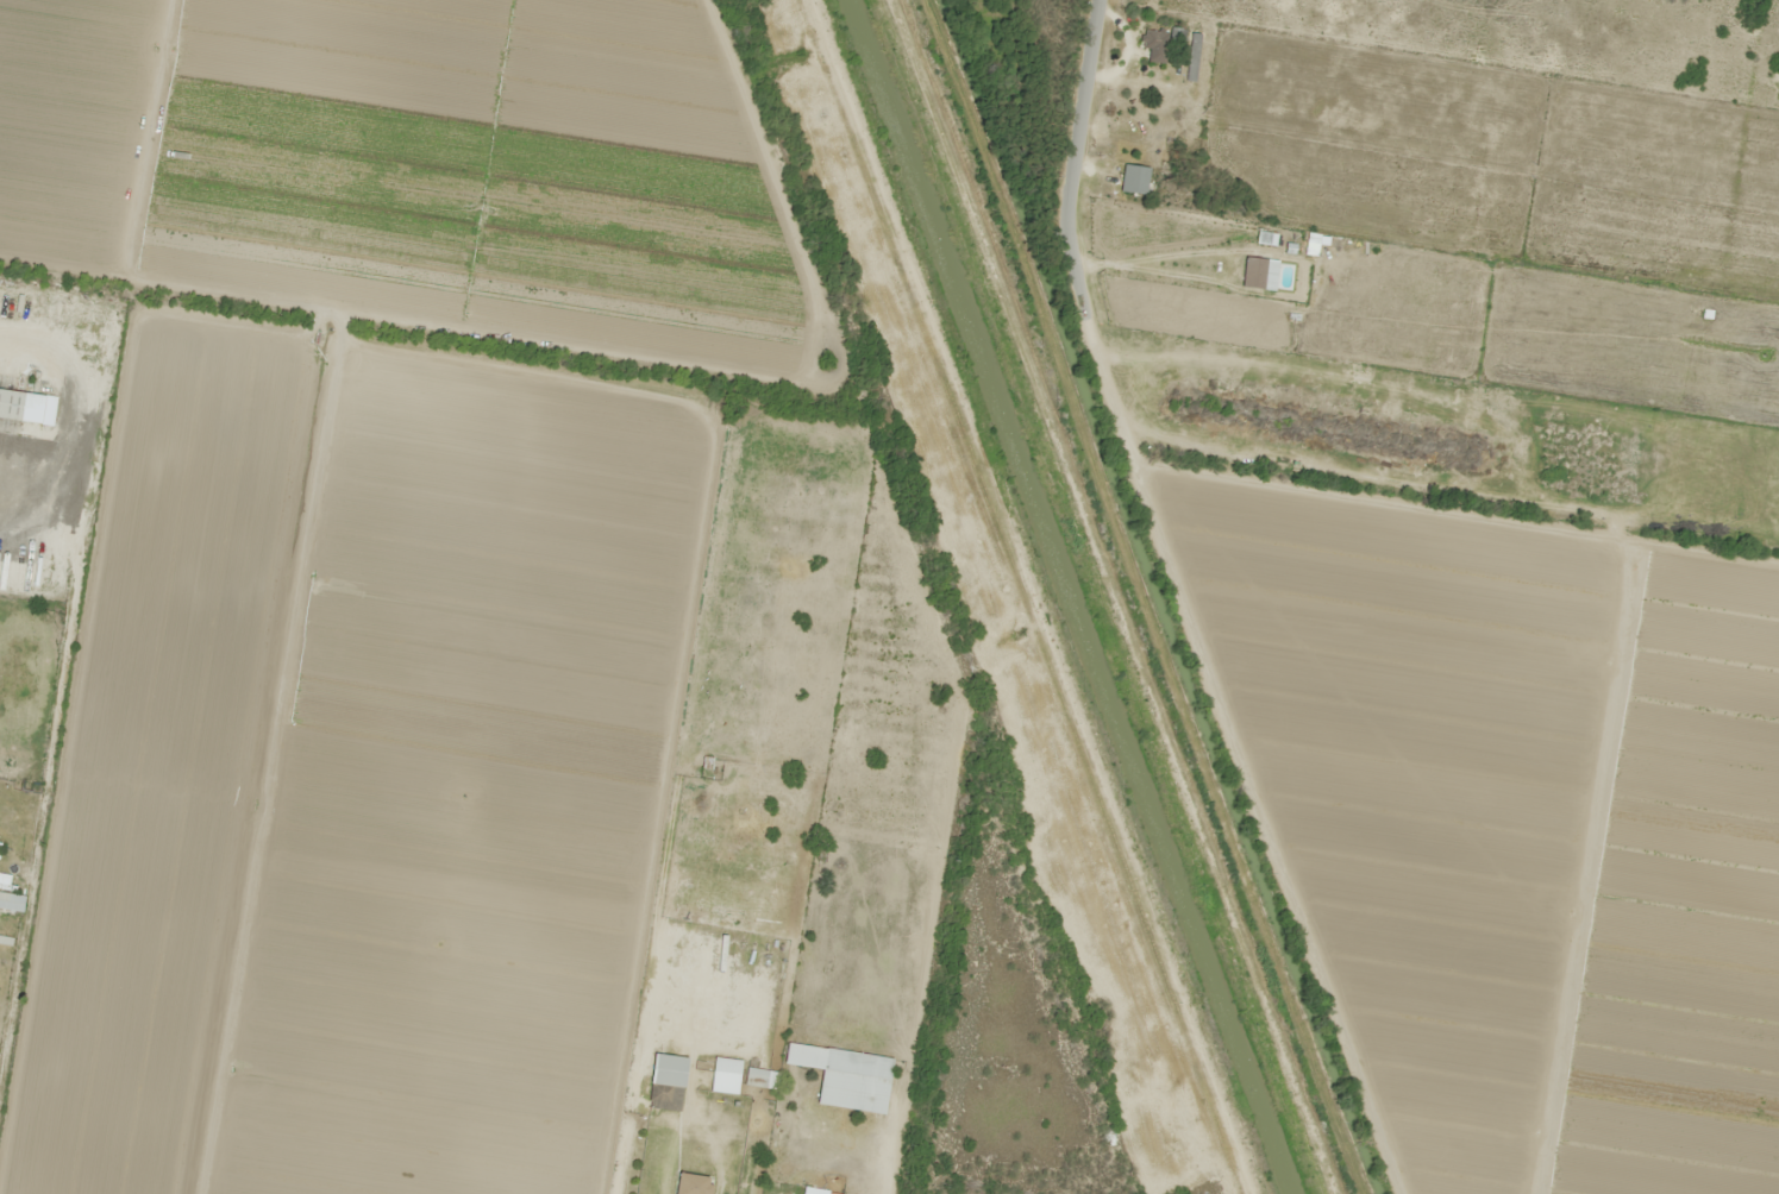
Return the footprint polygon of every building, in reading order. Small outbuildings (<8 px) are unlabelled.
[(1163,63),(1165,31),(1143,30),(1142,49),(1147,49),(1147,62),(1163,63)] [(1120,194),(1147,194),(1147,163),(1120,163),(1120,194)] [(1237,241),(1272,247),(1275,224),(1242,218),(1237,241)] [(0,388),(0,418),(22,420),(25,392),(0,388)] [(714,757),(702,756),(700,780),(711,781),(714,757)] [(22,911),(24,895),(0,893),(0,909),(22,911)] [(682,1111),(689,1057),(655,1052),(648,1107),(682,1111)] [(823,1069),(817,1104),(886,1114),(891,1079),(823,1069)] [(710,1178),(679,1172),(675,1193),(707,1193),(710,1178)]
